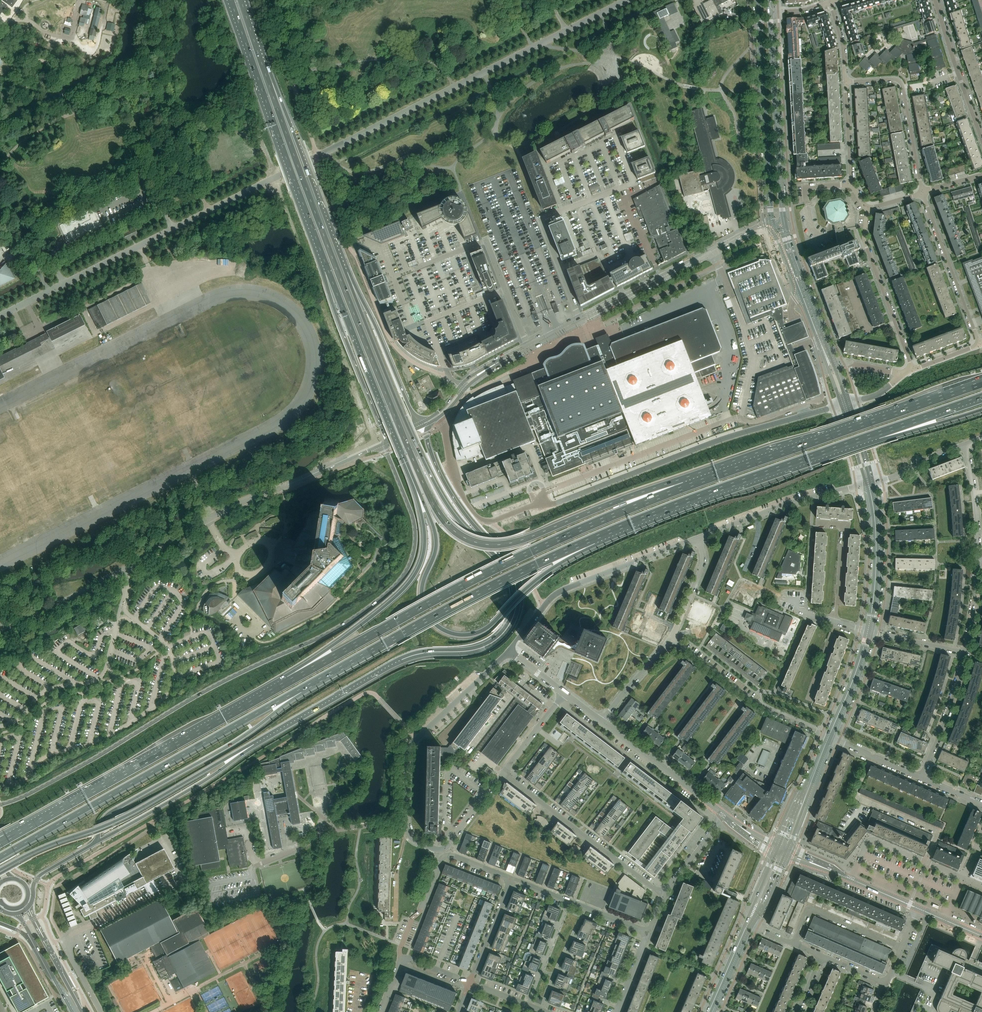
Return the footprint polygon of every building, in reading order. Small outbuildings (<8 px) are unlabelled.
[(730,0),(691,0),(690,1),(702,24),(723,13),(719,6),(730,0)] [(863,9),(867,8),(864,0),(859,2),(861,10),(862,13),(864,12),(863,9)] [(874,6),(872,0),(865,0),(864,0),(867,8),(867,9),(868,11),(871,10),(870,8),(870,7),(874,6)] [(874,6),(878,5),(878,6),(879,8),(881,7),(878,0),(872,0),(874,6)] [(927,0),(915,0),(914,0),(915,2),(918,1),(920,8),(919,8),(917,8),(918,12),(920,11),(921,11),(923,20),(922,19),(920,20),(921,22),(932,18),(927,0)] [(949,13),(952,12),(960,9),(960,8),(958,9),(957,9),(956,4),(959,4),(958,2),(956,3),(955,4),(954,0),(946,0),(949,13)] [(854,10),(855,12),(861,10),(859,2),(852,4),(854,10)] [(652,13),(669,51),(671,50),(677,47),(675,43),(679,41),(675,33),(671,35),(665,22),(663,18),(669,15),(670,16),(677,12),(673,3),(665,7),(666,9),(660,12),(660,10),(652,13)] [(88,8),(89,6),(82,4),(80,15),(84,16),(83,18),(80,17),(79,22),(85,24),(85,23),(87,24),(87,23),(88,23),(89,19),(91,9),(88,8)] [(849,14),(848,12),(846,6),(841,7),(840,9),(842,16),(849,14)] [(95,16),(93,23),(98,24),(102,9),(96,7),(94,16),(95,16)] [(974,10),(980,31),(981,30),(981,7),(974,10)] [(950,14),(956,31),(967,28),(962,10),(952,13),(950,14)] [(821,19),(822,21),(828,19),(826,13),(824,12),(819,14),(820,19),(821,19)] [(812,16),(815,24),(815,21),(820,19),(819,14),(812,16)] [(849,14),(842,16),(851,43),(862,40),(862,38),(860,39),(859,40),(856,30),(857,30),(857,31),(859,30),(858,26),(856,27),(855,28),(853,21),(856,20),(855,18),(852,19),(851,15),(850,14),(849,14)] [(805,18),(809,29),(811,29),(810,27),(809,26),(815,24),(812,16),(805,18)] [(932,18),(921,22),(923,21),(927,34),(936,31),(932,18)] [(786,29),(786,30),(797,30),(797,29),(798,29),(798,27),(799,26),(798,24),(804,24),(803,19),(787,20),(787,21),(786,21),(786,29)] [(825,50),(836,47),(828,19),(822,21),(821,22),(821,23),(821,24),(822,28),(819,29),(819,31),(822,30),(825,37),(823,37),(821,37),(822,41),(824,40),(825,40),(828,48),(827,48),(825,49),(825,50)] [(919,22),(918,20),(890,29),(890,31),(919,22)] [(956,31),(961,49),(972,46),(967,28),(956,31)] [(885,32),(885,30),(864,37),(864,39),(885,32)] [(907,55),(910,75),(919,73),(920,72),(920,69),(919,69),(918,63),(919,63),(918,60),(917,59),(917,57),(915,49),(915,44),(927,41),(936,70),(945,67),(946,66),(945,64),(944,64),(942,58),(943,57),(942,54),(941,54),(939,48),(940,47),(939,45),(938,45),(936,39),(937,38),(936,35),(935,35),(933,35),(926,37),(927,39),(915,43),(914,42),(913,42),(911,42),(911,41),(906,40),(905,40),(903,40),(898,46),(897,45),(891,53),(887,49),(880,57),(876,54),(870,61),(865,57),(859,65),(866,71),(870,66),(874,69),(877,67),(881,62),(885,65),(887,63),(887,62),(891,58),(896,61),(898,59),(902,54),(907,55)] [(852,46),(852,47),(855,57),(858,56),(858,58),(861,60),(863,56),(863,54),(864,54),(861,41),(862,40),(851,43),(852,43),(853,46),(852,46)] [(961,51),(967,67),(979,62),(973,47),(961,51)] [(824,52),(825,63),(837,62),(836,50),(836,51),(835,49),(824,52)] [(95,59),(92,61),(96,67),(98,66),(100,65),(97,58),(95,59)] [(788,77),(801,76),(800,60),(788,61),(788,67),(788,69),(788,77)] [(825,63),(826,75),(837,74),(837,62),(825,63)] [(979,62),(967,67),(972,82),(981,79),(981,72),(979,62)] [(838,91),(837,74),(826,75),(827,92),(838,91)] [(802,95),(801,76),(788,77),(789,84),(789,86),(790,95),(802,95)] [(978,98),(981,97),(981,79),(972,82),(978,98)] [(945,89),(950,105),(962,101),(961,97),(960,98),(957,89),(958,89),(957,85),(945,89)] [(882,89),(883,99),(896,97),(895,88),(895,87),(882,89)] [(854,89),(855,106),(868,105),(867,89),(854,89)] [(839,108),(838,91),(827,92),(828,109),(839,108)] [(803,114),(802,95),(790,95),(790,104),(791,106),(790,106),(791,115),(803,114)] [(914,110),(915,114),(928,111),(925,95),(912,98),(913,102),(914,101),(916,110),(914,110)] [(897,101),(896,97),(883,99),(886,116),(899,114),(899,113),(898,109),(897,110),(897,107),(897,104),(896,104),(896,101),(897,101)] [(962,101),(950,105),(956,121),(963,119),(968,117),(967,113),(965,114),(962,105),(963,105),(962,101)] [(855,106),(856,123),(869,122),(868,105),(855,106)] [(610,131),(634,119),(634,118),(629,106),(540,151),(547,163),(571,151),(572,153),(576,151),(585,147),(584,144),(604,134),(606,136),(611,133),(610,131)] [(840,125),(839,108),(828,109),(829,126),(840,125)] [(705,169),(679,176),(684,197),(710,190),(717,216),(723,214),(724,217),(728,216),(729,220),(723,195),(725,194),(727,193),(729,191),(731,189),(732,187),(733,185),(734,182),(734,180),(734,177),(734,176),(734,174),(734,171),(733,169),(732,168),(731,166),(729,164),(728,163),(726,161),(724,160),(722,159),(719,158),(718,158),(716,158),(713,158),(709,141),(719,138),(714,117),(706,119),(706,120),(703,121),(701,111),(698,112),(698,110),(690,112),(705,169)] [(928,111),(915,114),(916,118),(917,118),(919,126),(917,126),(918,130),(931,128),(928,111)] [(792,135),(805,134),(803,114),(791,115),(791,124),(792,124),(792,126),(791,126),(792,135)] [(899,114),(886,116),(889,133),(903,130),(902,130),(901,126),(900,126),(900,124),(900,123),(900,121),(899,120),(899,118),(900,118),(899,114),(900,114),(899,114)] [(956,123),(962,139),(973,135),(967,119),(956,123)] [(856,123),(857,140),(870,139),(870,131),(872,131),(873,133),(878,132),(878,128),(872,129),(872,128),(870,128),(869,122),(856,123)] [(841,142),(840,125),(829,126),(830,142),(841,142)] [(931,128),(918,130),(919,134),(920,134),(922,143),(921,143),(921,147),(934,144),(931,128)] [(629,153),(645,147),(639,131),(633,133),(623,137),(621,137),(624,146),(627,153),(629,153)] [(890,135),(893,151),(906,149),(906,148),(905,145),(904,145),(903,143),(904,142),(904,140),(903,140),(902,137),(903,137),(903,133),(903,132),(890,135)] [(793,155),(796,155),(806,155),(805,134),(792,135),(792,144),(793,144),(793,146),(792,146),(793,155)] [(962,139),(967,154),(978,151),(973,135),(962,139)] [(871,156),(870,139),(857,140),(858,157),(871,156)] [(922,150),(927,166),(938,163),(934,146),(925,149),(922,150)] [(906,149),(893,151),(896,168),(909,165),(908,162),(907,162),(907,159),(907,156),(906,156),(906,154),(906,153),(906,150),(906,149)] [(978,151),(967,154),(973,170),(975,170),(981,167),(981,161),(978,151)] [(819,178),(818,166),(804,167),(804,163),(807,163),(807,154),(806,155),(796,155),(796,163),(797,163),(798,168),(796,168),(796,179),(801,179),(802,179),(814,179),(814,178),(815,178),(819,178)] [(524,160),(543,210),(556,205),(536,155),(524,160)] [(655,173),(649,157),(633,163),(631,164),(637,180),(640,179),(643,177),(655,173)] [(870,158),(859,162),(864,178),(876,174),(870,158)] [(943,179),(938,163),(927,166),(932,182),(943,179)] [(841,165),(818,166),(819,178),(832,177),(833,177),(842,177),(841,165)] [(899,184),(902,184),(912,182),(911,178),(910,178),(910,175),(910,173),(909,172),(909,170),(910,170),(909,166),(909,165),(896,168),(899,184)] [(655,173),(643,177),(645,181),(656,177),(655,173)] [(870,194),(879,191),(882,190),(881,189),(879,182),(882,180),(882,178),(878,180),(876,174),(864,178),(870,194)] [(563,183),(561,177),(554,180),(556,186),(563,183)] [(598,183),(589,186),(591,192),(600,189),(598,183)] [(664,261),(666,262),(686,252),(686,251),(683,243),(678,232),(660,185),(633,199),(640,217),(643,215),(649,233),(650,234),(653,236),(656,235),(657,237),(655,238),(664,261)] [(940,213),(949,209),(943,195),(934,198),(936,204),(935,205),(936,206),(937,207),(940,213)] [(832,225),(834,224),(841,223),(844,223),(849,215),(849,214),(850,213),(848,206),(847,205),(847,203),(840,199),(827,201),(823,208),(825,220),(832,225)] [(458,222),(465,240),(477,235),(469,214),(467,214),(468,213),(467,213),(467,212),(467,211),(467,210),(467,209),(467,208),(466,207),(465,205),(464,206),(463,205),(462,203),(461,203),(460,202),(458,201),(456,201),(454,201),(452,201),(450,201),(449,200),(448,200),(447,201),(446,202),(445,202),(445,203),(444,203),(444,204),(443,205),(442,206),(418,216),(423,230),(445,218),(446,219),(447,221),(449,222),(452,223),(454,223),(456,223),(458,222)] [(917,209),(914,203),(906,206),(911,221),(920,217),(918,211),(919,210),(918,209),(917,208),(917,209)] [(969,206),(964,208),(977,249),(981,247),(969,206)] [(943,221),(945,227),(954,224),(949,209),(940,213),(942,219),(941,219),(941,220),(942,221),(942,222),(943,221)] [(873,235),(882,235),(885,216),(882,215),(876,214),(873,235)] [(922,223),(920,217),(911,221),(917,235),(925,232),(923,226),(924,226),(924,225),(924,223),(923,223),(922,223)] [(574,250),(573,250),(561,219),(549,224),(561,255),(562,259),(575,254),(574,250)] [(401,226),(399,223),(365,237),(382,244),(405,236),(404,236),(408,234),(406,231),(413,227),(409,220),(402,223),(403,225),(401,226)] [(960,239),(954,224),(945,227),(948,234),(947,234),(947,235),(947,236),(948,236),(949,236),(951,242),(960,239)] [(842,229),(835,230),(838,247),(816,255),(815,254),(813,256),(808,259),(811,267),(812,270),(816,280),(828,276),(824,265),(823,262),(843,254),(848,268),(850,268),(850,267),(859,263),(858,260),(861,258),(854,241),(855,240),(854,238),(851,231),(846,231),(845,228),(843,229),(843,228),(842,229)] [(915,268),(900,228),(895,229),(911,270),(915,268)] [(137,233),(135,230),(134,230),(134,229),(131,230),(132,231),(130,232),(129,231),(124,233),(124,235),(122,236),(124,240),(137,233)] [(629,233),(624,235),(627,242),(634,239),(631,232),(629,233)] [(928,238),(925,232),(917,235),(922,250),(931,247),(929,240),(930,239),(929,238),(928,238)] [(883,235),(882,235),(873,235),(878,249),(887,246),(883,235)] [(965,254),(960,239),(951,242),(953,248),(953,249),(952,249),(953,251),(954,251),(956,257),(965,254)] [(9,250),(6,244),(1,247),(5,253),(9,250)] [(893,260),(887,246),(878,249),(884,263),(893,260)] [(931,247),(922,250),(928,264),(937,261),(934,255),(935,255),(935,254),(935,253),(934,252),(933,253),(931,247)] [(586,251),(582,252),(577,254),(578,258),(592,252),(591,249),(586,251)] [(491,280),(494,279),(483,250),(470,255),(483,287),(486,286),(488,290),(489,291),(490,291),(491,292),(492,291),(493,291),(493,290),(494,290),(494,289),(494,288),(491,280)] [(394,302),(377,260),(360,251),(362,258),(380,304),(381,303),(394,302)] [(618,287),(652,269),(653,268),(652,268),(651,266),(648,260),(645,255),(639,258),(639,259),(638,259),(636,259),(635,259),(634,259),(633,260),(631,261),(630,262),(629,264),(628,264),(611,273),(610,274),(617,287),(618,287)] [(972,261),(972,260),(972,259),(962,263),(963,265),(964,265),(964,266),(967,273),(967,274),(970,283),(975,296),(977,301),(979,305),(981,312),(981,314),(981,257),(972,261)] [(14,279),(4,260),(3,260),(6,264),(6,265),(0,268),(0,269),(0,286),(14,279)] [(753,406),(755,412),(756,415),(757,418),(761,417),(803,401),(806,400),(820,395),(819,390),(818,386),(816,381),(815,377),(814,372),(812,368),(811,363),(809,359),(807,355),(805,351),(797,353),(793,348),(783,323),(782,307),(787,305),(787,304),(771,261),(771,260),(758,260),(727,272),(727,273),(733,289),(734,289),(737,297),(747,325),(770,316),(776,321),(791,361),(791,369),(757,382),(753,406)] [(893,260),(884,263),(889,278),(898,274),(893,260)] [(581,306),(614,289),(608,277),(600,262),(599,263),(596,262),(595,261),(579,267),(579,266),(567,271),(581,306)] [(927,268),(933,284),(943,280),(937,264),(927,268)] [(855,278),(861,294),(872,290),(865,274),(855,278)] [(897,298),(908,294),(902,277),(891,281),(897,298)] [(933,284),(940,301),(950,297),(943,280),(933,284)] [(88,310),(98,330),(150,303),(146,294),(147,294),(142,283),(88,310)] [(840,304),(833,286),(822,290),(821,289),(819,290),(822,297),(824,296),(824,298),(825,301),(826,303),(824,304),(826,309),(840,304)] [(878,307),(872,290),(861,294),(868,311),(878,307)] [(897,298),(904,314),(914,310),(908,294),(897,298)] [(950,297),(940,301),(946,318),(956,314),(950,297)] [(483,344),(480,345),(485,356),(488,354),(514,341),(516,335),(503,301),(491,305),(499,327),(497,329),(496,330),(496,332),(496,335),(482,342),(483,344)] [(391,306),(391,307),(383,310),(384,314),(388,313),(388,312),(396,309),(394,304),(391,306)] [(826,309),(829,315),(831,315),(831,316),(831,317),(832,319),(832,320),(832,319),(833,321),(831,322),(836,334),(838,333),(838,335),(839,338),(851,334),(840,304),(826,309)] [(884,324),(878,307),(868,311),(874,328),(884,324)] [(536,433),(714,365),(715,365),(712,355),(719,352),(721,348),(706,310),(702,308),(625,338),(611,343),(608,334),(602,336),(596,339),(598,345),(582,351),(582,350),(572,354),(572,353),(571,353),(570,352),(570,353),(569,353),(568,353),(568,354),(568,355),(548,363),(549,367),(513,381),(514,383),(505,387),(503,384),(494,388),(489,390),(487,391),(485,392),(483,393),(480,394),(479,395),(477,396),(475,397),(474,398),(472,400),(472,398),(470,400),(469,401),(468,401),(467,402),(466,403),(465,405),(463,406),(461,409),(460,410),(459,412),(458,413),(457,415),(457,417),(456,419),(455,420),(455,422),(454,424),(454,425),(453,427),(453,429),(453,430),(453,432),(453,434),(453,436),(453,437),(453,439),(453,441),(453,443),(453,444),(457,461),(467,459),(467,460),(479,455),(477,452),(483,449),(488,460),(536,441),(530,427),(533,425),(536,433)] [(921,327),(914,310),(904,314),(910,331),(921,327)] [(392,314),(392,312),(384,315),(388,325),(395,342),(396,342),(398,341),(401,346),(410,354),(416,358),(422,362),(429,364),(436,366),(441,368),(438,359),(435,358),(436,353),(432,351),(425,348),(419,344),(414,339),(413,339),(411,337),(409,334),(406,329),(405,330),(397,312),(392,314)] [(47,332),(51,339),(83,323),(79,315),(47,332)] [(803,320),(785,327),(784,328),(789,343),(791,343),(809,336),(803,320)] [(962,328),(945,335),(949,345),(959,341),(966,339),(962,328)] [(929,341),(933,351),(949,345),(945,335),(929,341)] [(446,348),(453,368),(461,367),(465,366),(468,365),(471,363),(475,362),(485,356),(480,345),(477,336),(446,348)] [(915,355),(916,357),(933,351),(929,341),(912,347),(914,353),(915,355)] [(844,353),(861,356),(863,346),(845,342),(844,349),(843,351),(844,352),(843,353),(844,353)] [(5,355),(7,358),(17,353),(18,353),(29,348),(28,347),(27,345),(16,350),(16,349),(5,355)] [(863,346),(861,356),(878,359),(880,349),(863,346)] [(898,352),(880,349),(878,359),(896,362),(896,360),(897,360),(898,352)] [(716,372),(714,365),(536,433),(547,461),(543,462),(544,466),(543,466),(545,472),(545,473),(546,473),(547,473),(548,473),(548,472),(549,472),(549,471),(548,471),(547,467),(549,467),(553,477),(593,461),(593,463),(625,450),(625,448),(634,444),(635,446),(711,416),(696,378),(701,376),(702,377),(716,372)] [(437,402),(441,400),(442,399),(439,392),(429,397),(432,404),(434,403),(435,406),(439,404),(437,402)] [(8,439),(4,432),(0,434),(0,442),(1,443),(8,439)] [(500,476),(507,473),(510,480),(512,482),(511,483),(512,483),(515,482),(520,480),(529,476),(531,475),(536,473),(529,456),(527,457),(525,452),(519,455),(520,456),(515,458),(514,455),(511,456),(513,459),(508,460),(507,458),(493,464),(493,465),(491,466),(491,465),(490,465),(489,465),(485,466),(485,467),(484,467),(483,467),(479,469),(478,470),(477,469),(473,471),(472,472),(471,472),(467,473),(467,474),(466,474),(470,485),(471,488),(472,488),(473,488),(477,486),(478,485),(479,486),(483,484),(483,483),(485,483),(489,482),(489,481),(491,480),(491,481),(495,479),(496,478),(496,477),(498,476),(498,477),(498,478),(499,478),(500,477),(500,476)] [(960,457),(944,463),(948,474),(964,468),(960,457)] [(932,480),(948,474),(944,463),(928,470),(932,480)] [(950,503),(960,502),(958,485),(948,486),(950,503)] [(363,518),(364,510),(354,499),(341,503),(340,500),(325,497),(324,508),(323,509),(308,514),(306,525),(294,545),(290,548),(286,549),(284,561),(260,585),(259,583),(243,590),(238,595),(271,627),(273,626),(276,633),(279,631),(280,633),(325,609),(375,561),(382,538),(363,518)] [(931,498),(912,500),(913,511),(932,508),(931,498)] [(894,513),(913,511),(912,500),(892,503),(894,513)] [(950,503),(952,520),(962,519),(960,502),(950,503)] [(816,518),(834,519),(834,508),(828,508),(828,506),(828,505),(826,505),(825,506),(825,508),(817,507),(816,518)] [(841,509),(834,508),(834,519),(852,520),(853,509),(844,509),(844,507),(843,506),(842,506),(841,507),(841,509)] [(261,522),(271,515),(282,512),(281,510),(269,515),(260,521),(256,521),(246,530),(237,532),(228,540),(227,544),(230,545),(230,541),(236,536),(240,534),(247,533),(258,523),(261,522)] [(775,518),(752,574),(760,578),(763,579),(765,574),(764,573),(764,572),(785,524),(785,523),(788,518),(788,517),(785,515),(783,519),(782,518),(780,520),(778,520),(775,518)] [(267,522),(270,525),(273,522),(282,521),(282,516),(271,518),(267,522)] [(963,536),(962,519),(952,520),(953,537),(963,536)] [(934,528),(914,529),(915,540),(934,539),(934,528)] [(914,529),(895,531),(895,541),(915,540),(914,529)] [(245,537),(247,540),(249,538),(252,536),(258,533),(257,530),(250,533),(246,536),(245,537)] [(814,550),(825,551),(826,533),(815,532),(814,550)] [(729,536),(705,592),(717,597),(719,592),(718,591),(738,542),(739,540),(742,534),(739,533),(737,536),(735,535),(734,538),(729,536)] [(850,535),(848,553),(859,553),(860,535),(850,535)] [(243,541),(241,537),(236,539),(235,542),(233,546),(236,547),(238,542),(243,541)] [(799,571),(800,571),(801,555),(788,550),(776,578),(782,579),(782,576),(792,576),(792,574),(796,575),(796,574),(796,573),(797,572),(798,571),(799,571)] [(813,568),(824,569),(825,551),(814,550),(813,568)] [(682,553),(659,609),(670,614),(672,609),(671,609),(692,558),(693,558),(694,556),(695,553),(695,552),(692,551),(691,554),(689,553),(688,556),(686,555),(682,553)] [(848,553),(847,570),(858,571),(859,553),(848,553)] [(915,559),(895,558),(895,569),(915,570),(915,559)] [(934,559),(915,559),(915,570),(934,570),(934,559)] [(613,627),(624,632),(626,627),(625,626),(646,576),(648,570),(646,569),(646,568),(647,567),(639,570),(640,571),(639,572),(636,571),(613,627)] [(812,586),(822,586),(824,569),(813,568),(812,586)] [(962,570),(952,569),(951,586),(961,587),(962,570)] [(847,570),(846,588),(856,589),(858,571),(847,570)] [(742,584),(739,591),(744,594),(747,587),(742,584)] [(811,603),(821,604),(822,586),(812,586),(811,603)] [(893,597),(901,598),(902,587),(894,586),(894,587),(893,587),(893,591),(893,597)] [(960,604),(961,587),(951,586),(950,603),(960,604)] [(747,587),(744,594),(745,594),(750,596),(752,589),(747,587)] [(913,588),(902,587),(901,598),(912,599),(913,588)] [(846,588),(845,606),(855,606),(856,589),(846,588)] [(912,599),(932,601),(933,590),(913,588),(912,599)] [(752,589),(750,596),(752,597),(755,598),(758,591),(752,589)] [(215,613),(219,610),(221,609),(221,608),(226,607),(231,602),(229,597),(219,592),(211,594),(208,597),(206,603),(205,603),(203,611),(215,613)] [(738,592),(736,599),(741,601),(744,595),(738,592)] [(744,595),(741,601),(746,604),(749,597),(744,595)] [(749,597),(746,604),(752,606),(755,599),(749,597)] [(898,617),(899,607),(901,598),(893,597),(890,615),(898,617)] [(695,602),(693,609),(698,611),(701,604),(695,602)] [(957,621),(960,604),(950,603),(947,619),(957,621)] [(701,604),(698,611),(699,612),(703,613),(706,606),(701,604)] [(706,606),(703,613),(705,614),(709,616),(712,609),(706,606)] [(785,635),(786,633),(787,633),(793,618),(785,615),(784,616),(762,606),(761,607),(758,606),(754,617),(747,614),(745,619),(749,621),(748,624),(752,625),(750,629),(779,642),(782,634),(785,635)] [(692,610),(689,617),(695,619),(698,612),(692,610)] [(698,612),(695,619),(700,621),(703,614),(698,612)] [(703,614),(700,621),(705,623),(708,617),(703,614)] [(895,627),(896,627),(898,617),(890,615),(888,623),(888,625),(890,625),(889,626),(895,627)] [(912,620),(898,617),(896,627),(910,630),(912,620)] [(954,641),(957,621),(947,619),(944,639),(954,641)] [(649,620),(646,626),(647,627),(652,629),(654,622),(649,620)] [(910,630),(923,633),(925,623),(912,620),(910,630)] [(654,622),(652,629),(653,629),(657,631),(660,624),(654,622)] [(525,643),(545,658),(561,638),(541,623),(525,643)] [(75,628),(78,634),(87,630),(83,624),(75,628)] [(660,624),(657,631),(659,632),(662,633),(665,626),(660,624)] [(777,688),(777,689),(777,690),(777,691),(778,691),(779,692),(780,692),(781,692),(782,692),(782,691),(787,694),(790,689),(789,688),(815,629),(816,629),(817,627),(812,624),(810,627),(807,625),(781,685),(780,685),(779,685),(779,686),(778,686),(778,687),(777,688)] [(646,628),(643,634),(648,637),(651,630),(646,628)] [(574,653),(598,662),(607,639),(584,630),(574,653)] [(651,630),(648,637),(654,639),(656,632),(651,630)] [(656,632),(654,639),(659,641),(662,634),(656,632)] [(710,640),(706,646),(710,650),(720,636),(716,633),(712,638),(710,640)] [(720,636),(710,650),(714,653),(717,650),(714,648),(716,644),(719,646),(724,639),(720,636)] [(843,657),(849,640),(839,636),(833,653),(843,657)] [(240,638),(238,645),(247,647),(249,640),(240,638)] [(717,650),(714,653),(718,656),(729,643),(724,639),(719,646),(722,649),(720,652),(717,650)] [(729,643),(718,656),(723,660),(725,657),(722,654),(725,651),(728,653),(733,646),(729,643)] [(725,657),(723,660),(727,663),(737,649),(733,646),(728,653),(731,655),(728,659),(725,657)] [(883,647),(880,658),(899,662),(902,651),(883,647)] [(737,649),(727,663),(731,666),(742,653),(737,649)] [(902,651),(899,662),(918,666),(921,656),(902,651)] [(742,653),(731,666),(736,670),(746,656),(742,653)] [(833,653),(826,670),(836,673),(843,657),(833,653)] [(950,657),(940,654),(935,673),(945,676),(950,657)] [(746,656),(736,670),(740,673),(742,670),(739,667),(742,664),(745,666),(750,659),(746,656)] [(650,712),(648,712),(647,714),(649,716),(652,718),(654,716),(657,718),(696,668),(688,662),(689,661),(690,662),(690,661),(684,657),(685,659),(684,660),(683,660),(682,661),(680,663),(685,666),(650,712)] [(742,670),(740,673),(744,676),(755,663),(750,659),(745,666),(748,668),(745,672),(742,670)] [(970,678),(980,681),(981,674),(981,663),(975,662),(970,678)] [(755,663),(744,676),(749,680),(751,676),(748,674),(751,670),(754,673),(759,666),(755,663)] [(751,676),(749,680),(753,683),(763,669),(759,666),(754,673),(757,675),(754,679),(751,676)] [(763,669),(753,683),(757,686),(760,683),(757,681),(759,677),(762,679),(768,673),(763,669)] [(448,748),(441,748),(441,753),(457,754),(457,750),(458,750),(457,750),(460,746),(465,750),(492,714),(491,713),(508,691),(515,696),(521,688),(511,680),(514,677),(504,670),(494,679),(497,683),(496,685),(485,700),(484,699),(479,704),(480,706),(450,745),(448,748)] [(836,673),(826,670),(820,686),(830,690),(836,673)] [(939,694),(945,676),(935,673),(930,691),(939,694)] [(888,695),(892,685),(873,678),(870,689),(888,695)] [(975,697),(980,681),(970,678),(966,694),(975,697)] [(720,684),(719,684),(714,680),(716,682),(715,683),(714,683),(713,683),(713,684),(711,686),(715,690),(680,736),(679,735),(677,737),(679,739),(682,741),(684,739),(687,741),(726,691),(718,685),(719,684),(720,685),(720,684)] [(910,691),(892,685),(888,695),(907,702),(910,691)] [(824,706),(830,690),(820,686),(814,703),(824,706)] [(537,713),(543,705),(537,700),(521,688),(515,696),(516,697),(521,701),(537,713)] [(933,713),(939,694),(930,691),(923,709),(933,713)] [(970,714),(975,697),(966,694),(960,710),(970,714)] [(635,710),(639,704),(632,698),(627,704),(635,710)] [(521,701),(519,703),(517,706),(515,708),(513,710),(512,713),(510,715),(508,718),(506,720),(504,723),(502,725),(500,728),(498,730),(496,733),(495,735),(493,738),(491,740),(489,743),(487,745),(485,748),(483,750),(481,753),(497,765),(537,713),(521,701)] [(718,765),(756,714),(748,709),(749,707),(750,708),(744,703),(746,705),(745,706),(744,706),(743,706),(743,707),(741,709),(745,713),(710,759),(709,758),(707,760),(710,762),(709,762),(712,764),(714,762),(718,765)] [(631,715),(635,710),(627,704),(623,709),(631,715)] [(626,721),(631,715),(623,709),(619,715),(626,721)] [(875,727),(879,717),(861,709),(857,719),(875,727)] [(925,731),(933,713),(923,709),(916,728),(925,731)] [(964,730),(970,714),(960,710),(954,726),(964,730)] [(625,758),(571,717),(567,714),(565,716),(560,723),(568,728),(618,767),(625,758)] [(897,725),(879,717),(875,727),(893,735),(897,725)] [(784,742),(785,740),(790,729),(767,719),(761,732),(784,742)] [(642,733),(648,738),(654,730),(648,726),(642,733)] [(964,730),(954,726),(948,742),(957,746),(964,730)] [(795,731),(790,729),(785,740),(790,743),(771,787),(769,787),(770,787),(758,781),(758,782),(754,780),(750,776),(747,774),(746,776),(743,773),(735,782),(735,783),(733,786),(732,785),(724,795),(736,804),(744,795),(752,799),(753,797),(759,801),(748,814),(758,822),(760,818),(761,819),(765,814),(764,813),(767,809),(768,810),(772,805),(771,804),(774,801),(780,803),(786,789),(784,789),(785,786),(784,785),(792,768),(793,768),(794,765),(793,765),(801,746),(802,744),(803,744),(804,744),(807,737),(807,736),(795,731)] [(653,742),(659,734),(654,730),(648,738),(653,742)] [(359,763),(363,758),(361,756),(347,736),(346,736),(343,732),(280,757),(269,762),(270,765),(261,766),(262,776),(278,773),(278,772),(283,771),(287,797),(274,800),(273,795),(270,796),(269,791),(264,792),(264,793),(265,795),(267,795),(267,796),(264,797),(274,849),(283,848),(277,815),(288,813),(288,814),(290,814),(292,824),(301,823),(296,798),(290,764),(295,763),(294,761),(305,759),(305,757),(316,755),(315,752),(326,751),(326,748),(337,746),(336,742),(341,741),(355,760),(356,760),(359,763)] [(897,743),(906,747),(910,736),(901,732),(897,743)] [(659,746),(665,739),(659,734),(653,742),(659,746)] [(928,744),(910,736),(906,747),(923,754),(928,744)] [(441,753),(441,748),(441,746),(428,746),(425,833),(437,834),(437,836),(441,836),(441,833),(442,832),(441,824),(439,824),(441,753)] [(555,750),(550,747),(544,755),(549,758),(555,750)] [(678,761),(684,753),(678,749),(672,756),(678,761)] [(553,762),(559,754),(555,750),(549,758),(553,762)] [(757,763),(765,766),(770,753),(763,750),(757,763)] [(937,760),(955,768),(959,758),(942,750),(937,760)] [(816,813),(814,818),(819,820),(824,822),(852,756),(842,752),(841,756),(842,757),(838,765),(837,765),(834,773),(835,773),(831,781),(830,781),(826,789),(828,790),(824,798),(823,797),(819,805),(821,806),(817,814),(816,813)] [(684,765),(689,758),(684,753),(678,761),(684,765)] [(748,759),(741,753),(736,759),(744,765),(748,759)] [(538,763),(542,766),(549,758),(544,755),(538,763)] [(549,758),(542,766),(547,770),(553,762),(549,758)] [(689,769),(695,762),(689,758),(684,765),(689,769)] [(965,761),(959,758),(955,768),(964,772),(968,762),(965,761)] [(630,762),(624,771),(675,809),(673,811),(683,818),(679,823),(689,831),(691,833),(695,827),(703,817),(701,816),(688,806),(635,766),(630,762)] [(736,775),(743,766),(739,762),(732,772),(733,773),(735,774),(736,775)] [(532,771),(536,774),(542,766),(538,763),(532,771)] [(882,782),(886,772),(871,765),(866,775),(882,782)] [(536,774),(541,778),(547,770),(542,766),(536,774)] [(532,771),(529,775),(525,773),(523,771),(520,775),(530,782),(536,774),(532,771)] [(708,784),(714,776),(708,772),(703,780),(708,784)] [(898,788),(902,779),(886,772),(882,782),(898,788)] [(589,776),(585,773),(578,781),(583,784),(589,776)] [(530,782),(540,790),(543,786),(538,782),(541,778),(536,774),(530,782)] [(587,788),(594,780),(589,776),(583,784),(587,788)] [(708,784),(714,788),(720,781),(714,776),(708,784)] [(913,795),(917,786),(902,779),(898,788),(913,795)] [(572,789),(577,792),(583,784),(578,781),(575,786),(569,782),(567,785),(572,789)] [(725,785),(720,781),(714,788),(719,793),(725,785)] [(980,786),(977,785),(974,792),(981,795),(981,793),(981,781),(980,786)] [(504,788),(500,793),(529,815),(536,806),(505,782),(503,788),(504,788)] [(583,784),(577,792),(581,796),(587,788),(583,784)] [(929,802),(933,792),(917,786),(913,795),(929,802)] [(566,797),(571,800),(577,792),(572,789),(566,797)] [(571,800),(575,804),(581,796),(577,792),(571,800)] [(944,809),(948,799),(933,792),(929,802),(944,809)] [(613,795),(611,799),(616,803),(613,807),(617,811),(623,803),(619,799),(613,795)] [(566,797),(563,801),(560,799),(557,797),(555,801),(565,809),(571,800),(566,797)] [(249,819),(245,800),(231,803),(234,821),(249,819)] [(575,816),(577,812),(572,808),(575,804),(571,800),(565,809),(575,816)] [(628,806),(623,803),(617,811),(622,814),(627,808),(628,806)] [(607,815),(611,819),(617,811),(613,807),(607,815)] [(243,837),(227,839),(226,832),(222,808),(198,812),(199,819),(183,822),(191,866),(200,864),(201,871),(220,867),(219,861),(217,850),(226,848),(230,867),(238,865),(239,869),(247,867),(247,865),(248,864),(247,860),(243,839),(243,837)] [(933,835),(932,835),(873,809),(872,812),(865,829),(857,822),(855,821),(852,825),(853,826),(847,834),(818,821),(814,830),(816,830),(811,841),(844,856),(846,851),(849,853),(865,833),(867,831),(871,833),(872,831),(924,854),(929,844),(933,835)] [(972,809),(965,827),(974,831),(981,813),(972,809)] [(601,823),(605,827),(611,819),(607,815),(601,811),(599,814),(604,819),(601,823)] [(617,811),(611,819),(616,822),(622,814),(617,811)] [(535,819),(535,820),(535,821),(535,822),(536,823),(536,824),(537,824),(537,825),(538,825),(539,826),(540,827),(541,827),(541,828),(542,828),(543,828),(544,828),(545,828),(546,828),(547,828),(546,826),(547,825),(549,825),(549,824),(548,823),(548,822),(548,821),(547,820),(547,819),(545,818),(543,816),(542,816),(541,816),(540,816),(539,816),(538,816),(537,816),(536,816),(537,818),(537,819),(535,819)] [(656,816),(628,853),(636,859),(637,859),(638,861),(660,832),(670,839),(646,870),(646,871),(655,877),(675,850),(679,845),(684,838),(689,831),(679,823),(674,830),(673,830),(675,828),(672,826),(671,828),(656,816)] [(605,827),(610,830),(616,822),(611,819),(605,827)] [(576,837),(557,823),(551,832),(569,846),(576,837)] [(597,828),(592,823),(589,827),(599,835),(605,827),(601,823),(597,828)] [(599,835),(609,842),(612,839),(606,834),(610,830),(605,827),(599,835)] [(957,846),(966,850),(974,831),(965,827),(957,846)] [(385,914),(385,920),(390,920),(392,833),(385,833),(385,836),(381,836),(379,911),(383,912),(383,914),(385,914)] [(464,839),(471,842),(473,836),(466,833),(464,839)] [(462,846),(468,848),(471,842),(464,839),(462,846)] [(484,840),(482,847),(488,849),(491,843),(484,840)] [(966,852),(965,852),(939,841),(936,849),(934,854),(960,865),(964,856),(966,852)] [(572,847),(572,848),(572,849),(573,850),(574,851),(575,852),(576,852),(577,853),(578,853),(579,853),(580,853),(579,852),(580,851),(582,851),(581,850),(581,849),(581,848),(580,847),(579,846),(578,846),(578,845),(577,845),(576,845),(576,844),(575,844),(574,844),(574,846),(573,847),(572,847)] [(496,845),(493,851),(500,854),(502,847),(496,845)] [(459,852),(466,855),(468,848),(462,846),(459,852)] [(479,853),(486,856),(488,849),(482,847),(479,853)] [(613,866),(590,847),(583,856),(607,874),(613,866)] [(73,891),(69,894),(78,904),(74,906),(76,908),(80,906),(83,908),(80,910),(83,916),(88,914),(90,918),(90,919),(98,917),(97,914),(95,910),(143,885),(149,896),(159,891),(153,880),(174,869),(163,848),(136,863),(135,863),(129,854),(101,872),(80,886),(87,881),(85,879),(65,894),(64,893),(58,895),(60,900),(65,914),(69,923),(70,927),(77,924),(66,897),(66,896),(73,891)] [(702,962),(711,966),(739,902),(735,900),(738,894),(727,890),(743,853),(733,849),(718,885),(716,885),(714,891),(725,895),(724,897),(727,899),(703,955),(700,954),(698,957),(703,959),(702,962)] [(500,854),(493,851),(491,857),(498,860),(500,854)] [(514,852),(511,858),(518,861),(520,854),(514,852)] [(477,859),(484,862),(486,856),(479,853),(477,859)] [(958,869),(960,865),(934,854),(933,858),(958,869)] [(972,875),(981,879),(981,880),(981,881),(981,856),(980,855),(978,859),(977,862),(972,875)] [(522,862),(529,865),(532,859),(525,856),(522,862)] [(488,864),(495,866),(498,860),(491,857),(488,864)] [(518,861),(511,858),(509,864),(515,867),(518,861)] [(520,869),(527,871),(529,865),(522,862),(520,869)] [(543,863),(540,870),(547,872),(550,866),(543,863)] [(506,871),(513,873),(515,867),(509,864),(506,871)] [(451,867),(445,865),(442,874),(447,876),(451,867)] [(451,867),(447,876),(452,878),(456,869),(451,867)] [(552,874),(558,877),(561,870),(554,868),(552,874)] [(456,869),(452,878),(457,880),(461,871),(456,869)] [(518,875),(524,878),(527,871),(520,869),(518,875)] [(544,879),(547,872),(540,870),(538,876),(544,879)] [(461,871),(457,880),(463,882),(466,873),(461,871)] [(805,901),(896,941),(905,919),(797,872),(787,896),(804,904),(805,901)] [(549,881),(556,884),(558,877),(552,874),(549,881)] [(471,875),(467,884),(472,886),(476,876),(471,875)] [(570,881),(578,884),(580,878),(572,875),(570,881)] [(639,893),(641,886),(627,876),(627,877),(624,875),(618,883),(617,884),(618,884),(618,883),(619,884),(617,889),(615,892),(616,893),(611,905),(614,906),(613,908),(610,906),(609,907),(636,917),(641,919),(641,920),(642,920),(648,903),(647,903),(647,904),(645,903),(642,901),(641,900),(643,895),(639,893)] [(477,888),(481,878),(476,876),(472,886),(477,888)] [(535,882),(542,885),(544,879),(538,876),(535,882)] [(481,878),(477,888),(482,890),(486,880),(481,878)] [(486,880),(482,890),(487,892),(491,882),(486,880)] [(556,884),(549,881),(547,887),(553,889),(556,884)] [(567,888),(575,891),(578,884),(570,881),(567,888)] [(491,882),(487,892),(492,894),(496,884),(491,882)] [(449,887),(440,883),(438,888),(447,892),(449,887)] [(683,883),(677,899),(687,903),(693,887),(683,883)] [(492,894),(498,896),(501,886),(496,884),(492,894)] [(445,897),(447,892),(438,888),(436,893),(445,897)] [(565,894),(573,897),(575,891),(567,888),(565,894)] [(967,889),(959,908),(981,918),(980,922),(981,923),(981,896),(967,889)] [(526,896),(514,892),(512,897),(522,901),(523,902),(526,896)] [(445,897),(436,893),(434,898),(443,902),(445,897)] [(781,894),(768,924),(786,932),(789,926),(793,928),(794,925),(804,904),(787,896),(781,894)] [(522,901),(512,897),(510,903),(520,907),(522,901)] [(441,907),(443,902),(434,898),(432,903),(441,907)] [(171,921),(160,899),(100,930),(118,964),(150,947),(152,950),(151,950),(152,953),(153,952),(153,953),(157,959),(152,962),(162,980),(175,973),(183,988),(215,971),(199,940),(209,934),(203,923),(204,923),(196,908),(171,921)] [(687,903),(677,899),(671,915),(678,918),(680,919),(687,903)] [(484,900),(481,906),(491,909),(493,904),(484,900)] [(439,912),(441,907),(432,903),(430,908),(439,912)] [(520,907),(510,903),(508,909),(514,911),(517,912),(520,907)] [(560,909),(549,905),(547,911),(558,915),(560,909)] [(481,906),(479,911),(489,914),(491,909),(481,906)] [(437,917),(439,912),(430,908),(428,913),(437,917)] [(556,921),(558,915),(547,911),(545,910),(543,916),(549,918),(549,919),(556,921)] [(479,911),(478,916),(487,919),(489,914),(479,911)] [(435,922),(437,917),(428,913),(426,919),(435,922)] [(517,918),(506,914),(504,919),(515,924),(517,918)] [(668,914),(662,930),(672,934),(678,918),(671,915),(668,914)] [(487,919),(478,916),(476,921),(485,924),(487,919)] [(814,916),(809,928),(887,961),(892,950),(814,916)] [(433,927),(435,922),(426,919),(424,924),(433,927)] [(515,924),(504,919),(501,925),(512,929),(515,924)] [(597,924),(586,920),(584,925),(595,930),(597,924)] [(483,929),(485,924),(476,921),(474,926),(483,929)] [(551,932),(554,926),(547,924),(542,922),(540,928),(551,932)] [(431,933),(433,927),(424,924),(422,929),(431,933)] [(512,929),(501,925),(499,931),(510,935),(509,934),(511,929),(512,930),(512,929)] [(595,930),(584,925),(583,925),(581,930),(581,931),(591,935),(592,935),(594,930),(595,930)] [(474,926),(472,931),(481,934),(483,929),(474,926)] [(549,938),(551,932),(540,928),(538,933),(543,935),(549,938)] [(803,939),(828,950),(882,973),(887,961),(809,928),(803,939)] [(429,937),(431,933),(422,929),(420,934),(429,937)] [(581,930),(580,930),(578,936),(584,939),(583,941),(588,943),(591,935),(581,931),(581,930)] [(659,948),(665,951),(672,934),(662,930),(655,947),(658,948),(659,949),(659,948)] [(481,934),(472,931),(470,936),(479,939),(481,934)] [(510,935),(499,931),(497,936),(508,941),(510,935)] [(630,937),(619,932),(618,935),(617,938),(628,942),(630,937)] [(427,942),(429,937),(420,934),(418,939),(427,942)] [(545,949),(547,943),(541,940),(542,938),(535,935),(534,938),(536,939),(534,944),(533,945),(545,949)] [(477,944),(479,939),(470,936),(468,941),(477,944)] [(508,941),(497,936),(495,942),(506,946),(508,941)] [(625,948),(628,942),(617,938),(614,944),(625,948)] [(758,947),(763,950),(767,940),(762,938),(758,947)] [(425,947),(427,942),(418,939),(416,944),(425,947)] [(767,940),(763,950),(768,952),(772,942),(767,940)] [(477,944),(468,941),(466,946),(475,949),(477,944)] [(581,943),(575,941),(572,946),(585,952),(588,943),(583,941),(582,941),(581,943)] [(18,1011),(21,1011),(48,997),(19,942),(0,953),(0,980),(18,1011)] [(506,946),(495,942),(492,948),(499,950),(504,952),(506,946)] [(768,952),(773,954),(778,945),(772,942),(768,952)] [(423,952),(425,947),(416,944),(414,949),(423,952)] [(542,955),(545,949),(533,945),(534,944),(532,944),(529,952),(535,955),(536,952),(542,955)] [(623,954),(625,948),(614,944),(616,945),(614,950),(612,949),(623,954)] [(783,947),(778,945),(773,954),(779,957),(783,947)] [(473,954),(475,949),(466,946),(464,951),(473,954)] [(585,952),(572,946),(570,952),(576,955),(575,957),(581,960),(584,952),(585,952)] [(958,948),(956,949),(954,950),(953,952),(952,953),(951,955),(938,949),(932,962),(952,971),(937,1005),(937,1007),(936,1009),(937,1011),(938,1011),(950,1011),(951,1010),(956,1011),(981,1011),(981,976),(963,967),(963,966),(962,966),(965,959),(965,958),(966,956),(966,954),(965,951),(963,949),(961,949),(958,948)] [(337,951),(334,1011),(345,1011),(348,949),(341,949),(341,951),(337,951)] [(621,959),(623,954),(612,949),(610,955),(621,959)] [(473,954),(464,951),(462,956),(471,959),(473,954)] [(497,955),(490,953),(488,959),(501,964),(503,958),(504,959),(506,956),(498,953),(497,955)] [(643,972),(652,976),(659,958),(650,954),(643,972)] [(805,963),(807,957),(799,954),(792,969),(800,973),(803,966),(804,967),(805,964),(805,963)] [(538,965),(540,960),(534,957),(528,955),(526,961),(538,965)] [(619,965),(621,959),(610,955),(608,961),(619,965)] [(462,956),(460,961),(469,965),(471,959),(462,956)] [(573,960),(567,957),(565,963),(564,963),(577,968),(576,967),(578,962),(573,960)] [(501,964),(488,959),(486,964),(497,969),(499,963),(501,964)] [(460,961),(458,966),(467,970),(469,965),(460,961)] [(536,971),(538,965),(526,961),(523,966),(529,969),(536,971)] [(619,965),(608,961),(605,966),(617,971),(619,965)] [(577,968),(564,963),(562,969),(568,971),(567,974),(574,976),(577,968)] [(752,975),(756,965),(751,963),(747,973),(752,975)] [(497,969),(486,964),(484,970),(495,974),(497,969)] [(757,977),(761,968),(756,965),(752,975),(757,977)] [(617,971),(605,966),(603,972),(608,974),(614,976),(617,971)] [(762,979),(767,970),(761,968),(757,977),(762,979)] [(834,987),(841,972),(832,968),(830,974),(829,974),(827,977),(828,977),(825,983),(834,987)] [(785,984),(794,988),(796,982),(797,982),(799,979),(798,979),(800,973),(792,969),(785,984)] [(495,974),(484,970),(481,976),(493,980),(495,974)] [(768,982),(772,972),(767,970),(762,979),(768,982)] [(532,982),(534,976),(523,972),(520,978),(532,982)] [(643,972),(636,990),(645,994),(652,976),(643,972)] [(457,993),(407,973),(401,986),(407,988),(406,991),(405,994),(449,1011),(457,993)] [(698,973),(690,990),(699,994),(707,977),(698,973)] [(566,976),(560,974),(557,979),(570,984),(569,984),(571,978),(566,976)] [(606,979),(600,977),(597,982),(610,987),(612,982),(606,979)] [(529,988),(532,982),(520,978),(518,984),(529,988)] [(570,984),(557,979),(555,985),(561,988),(564,989),(568,990),(570,984)] [(863,983),(862,986),(863,986),(861,992),(871,995),(873,989),(870,988),(871,985),(863,982),(863,983)] [(822,993),(819,999),(827,1002),(834,987),(825,983),(823,990),(822,989),(821,992),(822,993)] [(527,994),(529,988),(518,984),(516,989),(527,994)] [(610,987),(600,984),(598,989),(608,993),(610,987)] [(779,1000),(787,1003),(790,997),(791,997),(792,994),(791,994),(794,988),(785,984),(779,1000)] [(598,989),(595,988),(592,996),(598,999),(599,996),(606,999),(608,993),(598,989)] [(736,998),(741,1000),(745,991),(740,988),(736,998)] [(559,993),(553,990),(551,996),(563,1001),(567,993),(563,991),(561,990),(559,993)] [(629,1008),(638,1011),(645,994),(636,990),(629,1008)] [(690,990),(682,1008),(691,1011),(699,994),(690,990)] [(741,1000),(746,1002),(751,993),(745,991),(741,1000)] [(869,1002),(871,995),(861,992),(859,997),(858,997),(856,1000),(865,1003),(866,1001),(869,1002)] [(746,1002),(752,1005),(756,995),(751,993),(746,1002)] [(405,997),(396,994),(394,999),(403,1003),(405,997)] [(761,997),(756,995),(752,1005),(757,1007),(761,997)] [(563,1001),(551,996),(551,997),(549,1002),(560,1007),(561,1004),(562,1001),(563,1001)] [(394,999),(392,1004),(401,1008),(403,1003),(394,999)] [(480,1001),(473,999),(470,1004),(481,1009),(483,1005),(479,1004),(480,1001)] [(813,1011),(823,1011),(827,1002),(819,999),(816,1005),(815,1004),(814,1007),(815,1008),(813,1011)] [(597,1001),(592,1000),(590,1005),(601,1010),(604,1004),(597,1001)] [(785,1010),(784,1009),(787,1003),(779,1000),(773,1011),(784,1011),(785,1010)] [(855,1010),(861,1011),(865,1011),(867,1007),(864,1006),(865,1003),(856,1000),(855,1003),(858,1004),(855,1010)] [(401,1008),(392,1004),(390,1009),(398,1011),(400,1011),(401,1008)]
